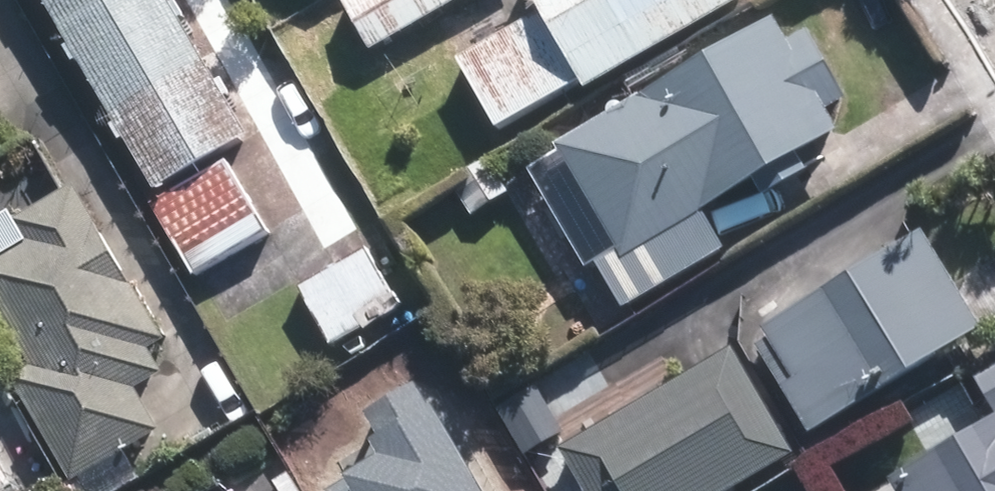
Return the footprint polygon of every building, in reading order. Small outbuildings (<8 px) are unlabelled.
[(144,183),(248,124),(178,0),(41,0),(144,183)] [(367,43),(445,0),(344,0),(367,43)] [(454,41),(493,112),(579,65),(584,75),(720,0),(529,0),(454,41)] [(809,83),(770,16),(523,156),(585,263),(561,276),(587,320),(689,262),(670,229),(810,150),(781,99),(809,83)] [(238,149),(160,192),(204,270),(282,226),(238,149)] [(72,191),(11,228),(22,247),(0,261),(0,331),(28,377),(11,387),(75,490),(80,490),(160,442),(137,405),(162,390),(143,360),(158,350),(110,271),(118,266),(72,191)] [(949,203),(763,322),(824,417),(994,309),(994,274),(949,203)] [(367,237),(296,279),(336,347),(407,305),(367,237)] [(747,327),(545,449),(570,490),(732,490),(816,440),(747,327)] [(430,402),(428,403),(414,379),(360,410),(373,432),(365,437),(375,454),(343,473),(345,478),(324,490),(482,490),(430,402)] [(879,461),(896,490),(994,490),(994,395),(879,461)]
